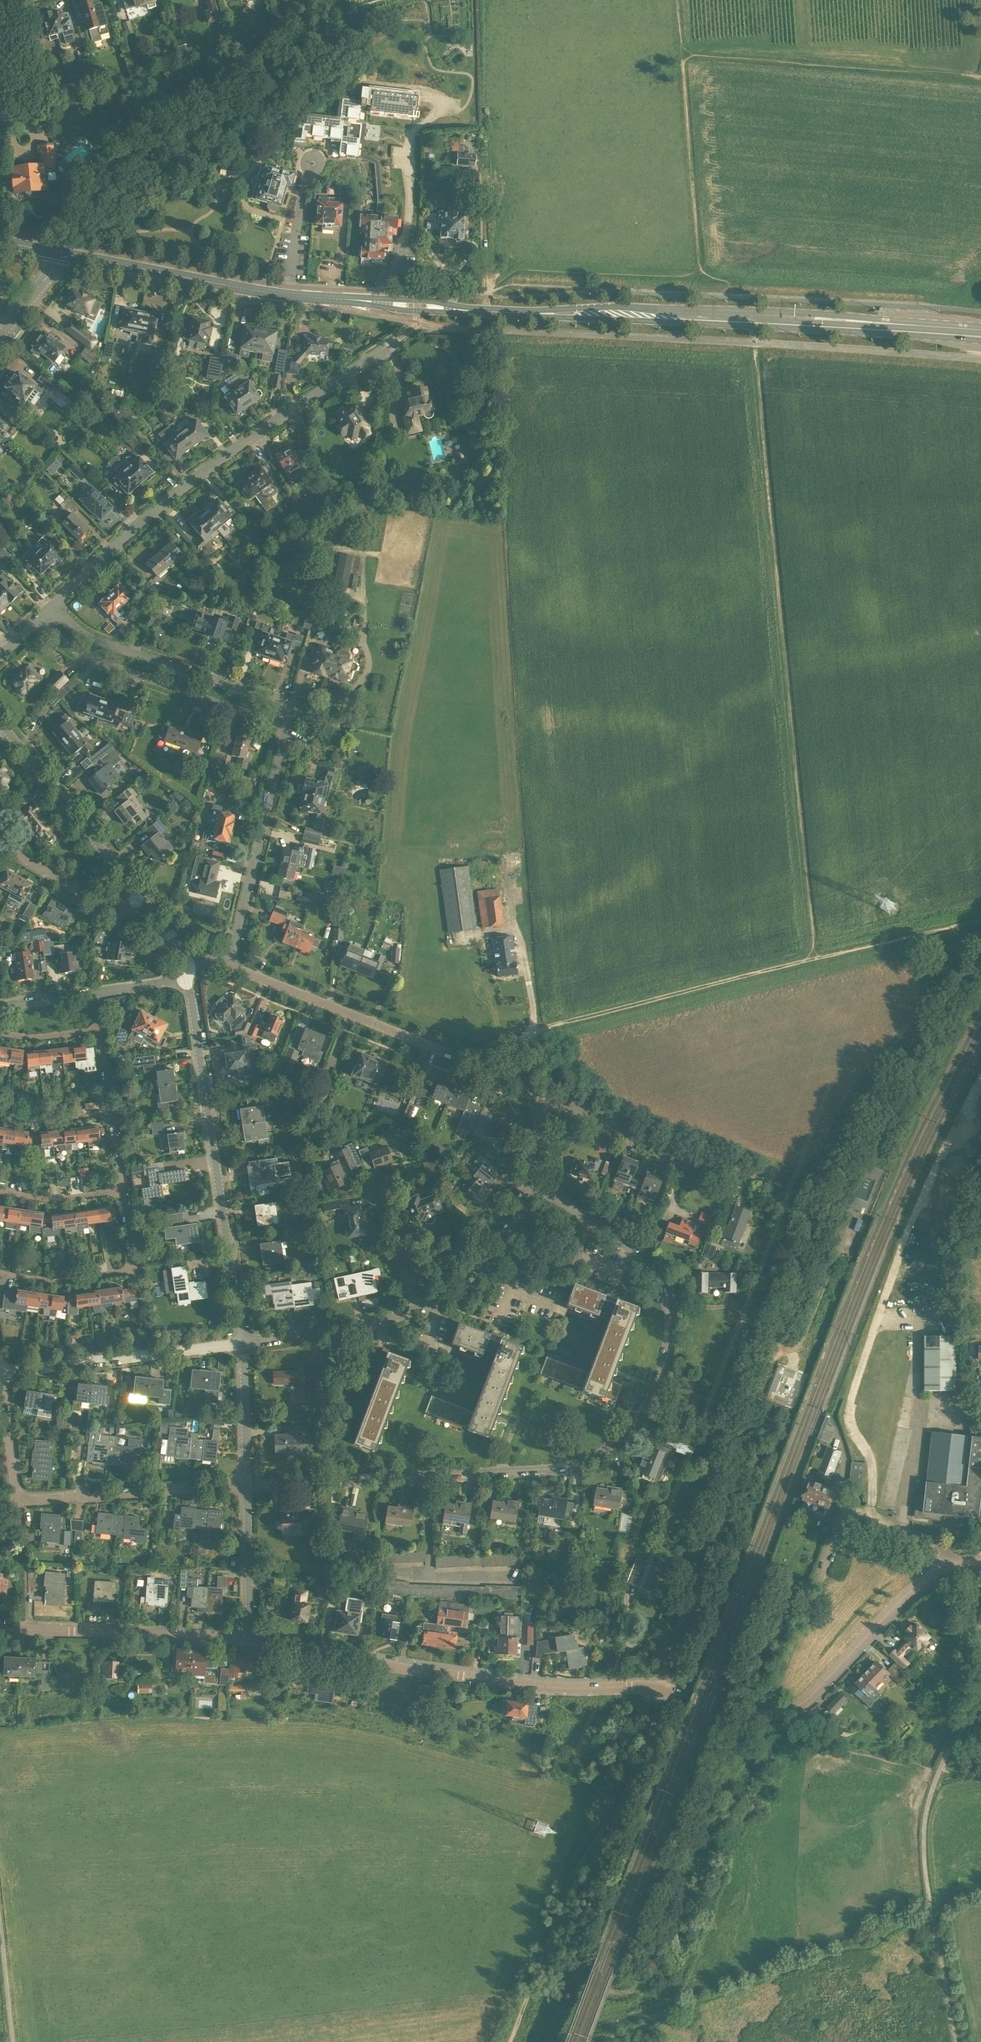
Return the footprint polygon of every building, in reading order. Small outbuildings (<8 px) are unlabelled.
[(126,10),(136,8),(146,5),(148,10),(156,7),(153,0),(123,0),(126,10)] [(210,22),(212,23),(221,21),(216,0),(206,0),(210,22)] [(351,9),(383,0),(348,0),(351,9)] [(84,12),(80,13),(82,22),(86,21),(92,43),(102,40),(100,35),(108,33),(107,26),(101,5),(92,8),(91,2),(82,5),(84,12)] [(56,35),(57,35),(52,16),(52,14),(43,16),(43,17),(39,18),(41,26),(39,27),(42,39),(49,37),(50,41),(57,39),(56,35)] [(52,16),(57,35),(62,33),(63,38),(65,37),(66,44),(75,42),(69,18),(67,14),(62,15),(61,14),(52,16)] [(129,20),(122,23),(125,34),(132,32),(129,20)] [(79,34),(83,46),(89,44),(86,32),(79,34)] [(325,54),(333,56),(336,45),(342,46),(343,41),(337,39),(338,36),(329,34),(325,54)] [(186,45),(179,47),(183,61),(190,59),(186,45)] [(31,54),(33,67),(41,66),(39,52),(31,54)] [(246,61),(244,53),(236,55),(239,63),(246,61)] [(77,61),(80,70),(87,68),(84,59),(77,61)] [(373,114),(423,116),(424,90),(367,88),(366,104),(373,105),(373,114)] [(294,128),(292,147),(304,149),(305,136),(340,140),(339,154),(357,157),(374,164),(377,199),(376,217),(361,216),(360,227),(365,227),(364,249),(362,249),(361,251),(359,250),(359,256),(361,256),(361,258),(372,259),(371,263),(382,263),(382,259),(382,260),(382,257),(383,257),(383,253),(383,251),(383,250),(388,251),(388,245),(390,245),(391,229),(396,229),(396,218),(381,217),(382,198),(379,160),(363,153),(366,124),(358,123),(361,101),(342,99),(340,121),(307,117),(306,125),(297,124),(297,128),(294,128)] [(11,114),(12,114),(10,104),(0,107),(0,126),(13,123),(11,114)] [(37,106),(40,123),(47,122),(44,105),(37,106)] [(64,156),(73,165),(91,148),(79,136),(66,148),(69,151),(64,156)] [(457,165),(474,166),(475,155),(463,154),(463,143),(463,138),(452,138),(452,151),(458,151),(458,156),(457,156),(456,163),(457,163),(457,165)] [(45,186),(43,171),(55,170),(52,146),(39,148),(41,166),(12,169),(15,194),(25,192),(25,194),(29,197),(33,196),(35,193),(35,191),(40,191),(40,194),(46,193),(49,190),(48,185),(45,186)] [(389,171),(401,169),(398,154),(386,156),(389,171)] [(424,154),(423,169),(433,169),(433,159),(429,159),(430,155),(424,154)] [(269,204),(267,207),(268,209),(275,211),(277,210),(278,206),(280,207),(286,185),(291,186),(294,174),(283,171),(282,172),(266,167),(266,168),(260,166),(258,174),(257,176),(256,175),(252,179),(251,182),(252,187),(254,187),(251,198),(256,200),(269,204)] [(322,230),(333,231),(333,225),(340,225),(341,204),(351,205),(352,186),(346,186),(345,191),(340,191),(339,199),(319,197),(319,203),(318,203),(316,224),(323,224),(322,230)] [(440,238),(454,238),(454,239),(456,241),(459,242),(461,240),(463,240),(464,213),(464,207),(464,198),(452,197),(452,206),(449,206),(448,212),(438,212),(438,223),(441,223),(440,238)] [(71,295),(64,310),(70,312),(70,311),(83,317),(85,313),(94,317),(100,304),(94,301),(95,299),(92,295),(87,295),(86,297),(79,294),(76,293),(76,292),(73,291),(71,292),(70,294),(71,295)] [(121,330),(137,333),(141,313),(134,312),(133,309),(128,308),(127,310),(125,310),(123,319),(119,318),(118,327),(121,328),(121,330)] [(141,313),(137,333),(145,335),(143,343),(150,345),(151,341),(152,341),(158,311),(150,310),(150,312),(142,311),(141,313)] [(183,339),(188,340),(188,341),(198,343),(197,348),(204,350),(205,344),(206,338),(208,338),(210,329),(208,329),(209,323),(200,321),(199,319),(195,318),(193,320),(192,319),(191,325),(190,331),(185,330),(183,339)] [(68,323),(65,328),(91,349),(97,341),(79,327),(77,330),(68,323)] [(248,350),(256,351),(260,330),(259,330),(258,328),(254,327),(251,329),(245,328),(239,356),(247,358),(248,350)] [(260,330),(256,351),(264,353),(263,361),(270,362),(275,333),(267,332),(267,331),(267,329),(263,328),(261,330),(261,331),(260,330)] [(34,345),(30,350),(38,355),(41,352),(54,362),(64,348),(60,345),(44,332),(38,339),(36,340),(34,342),(34,345)] [(323,340),(323,339),(319,338),(320,337),(304,336),(303,348),(295,358),(286,357),(284,373),(297,374),(298,365),(309,353),(311,353),(312,355),(316,355),(317,354),(327,354),(327,347),(331,347),(331,341),(328,341),(328,340),(323,340)] [(106,341),(103,356),(111,357),(114,342),(106,341)] [(80,355),(91,363),(97,355),(87,347),(80,355)] [(275,373),(282,374),(286,350),(279,349),(275,373)] [(150,373),(159,375),(163,354),(154,352),(150,373)] [(223,364),(234,366),(237,354),(225,352),(223,364)] [(206,378),(219,380),(223,358),(210,356),(206,378)] [(35,386),(35,385),(17,373),(11,381),(10,381),(9,381),(8,381),(7,381),(7,382),(6,382),(6,383),(6,384),(6,385),(7,386),(7,387),(6,388),(11,392),(23,401),(24,401),(28,403),(39,389),(35,386)] [(42,373),(37,379),(54,392),(59,386),(42,373)] [(234,374),(229,378),(231,380),(234,385),(236,387),(248,406),(261,398),(260,397),(261,396),(262,394),(260,390),(257,390),(256,391),(249,381),(244,385),(242,383),(240,384),(234,374)] [(271,389),(279,390),(282,376),(274,374),(271,389)] [(226,384),(225,384),(228,390),(234,385),(231,380),(226,384)] [(229,394),(225,397),(231,407),(229,409),(229,411),(231,414),(233,414),(235,413),(236,414),(248,406),(236,387),(228,392),(229,394)] [(412,391),(413,393),(400,397),(405,416),(403,417),(408,433),(420,430),(417,416),(422,415),(423,415),(423,416),(424,417),(425,418),(426,419),(427,419),(428,419),(429,419),(430,419),(431,418),(432,418),(432,417),(433,416),(433,415),(433,414),(433,413),(434,412),(433,410),(433,409),(431,400),(428,401),(425,388),(422,389),(421,387),(416,388),(415,391),(412,391)] [(464,394),(464,401),(476,402),(476,394),(464,394)] [(109,412),(123,426),(131,417),(118,404),(109,412)] [(160,405),(157,411),(163,414),(166,408),(160,405)] [(345,409),(336,415),(351,439),(359,434),(362,439),(370,433),(367,428),(371,426),(358,405),(347,412),(345,409)] [(4,416),(15,424),(19,418),(9,410),(4,416)] [(185,420),(176,427),(191,447),(192,446),(194,446),(197,444),(197,442),(206,435),(205,434),(205,432),(204,431),(202,430),(194,419),(188,424),(185,420)] [(173,423),(159,433),(165,441),(163,442),(171,453),(171,455),(172,456),(174,457),(175,458),(184,452),(186,452),(189,450),(189,448),(191,447),(176,427),(173,423)] [(124,439),(133,448),(138,443),(129,434),(124,439)] [(290,448),(276,456),(289,479),(294,480),(300,476),(310,476),(308,450),(299,450),(292,451),(290,448)] [(128,456),(121,462),(126,469),(139,484),(146,478),(148,481),(154,476),(151,473),(152,473),(148,468),(139,458),(138,459),(133,453),(129,457),(128,456)] [(117,457),(109,463),(114,470),(115,469),(120,475),(115,479),(111,483),(117,490),(121,487),(127,494),(129,493),(131,493),(133,491),(133,489),(139,484),(126,469),(121,462),(117,457)] [(52,473),(61,464),(56,459),(47,468),(52,473)] [(69,468),(81,480),(86,475),(74,463),(69,468)] [(254,474),(249,477),(264,498),(276,489),(265,475),(267,474),(268,472),(267,470),(266,469),(265,468),(263,467),(262,467),(260,468),(259,469),(257,468),(256,468),(255,469),(254,471),(255,472),(253,473),(254,474)] [(254,494),(262,506),(267,502),(264,498),(249,477),(245,480),(245,479),(243,480),(242,479),(238,482),(239,483),(237,484),(241,489),(248,499),(254,494)] [(84,506),(92,514),(94,513),(100,519),(104,515),(106,516),(111,510),(110,509),(111,508),(91,489),(85,483),(81,487),(85,491),(79,498),(86,504),(84,506)] [(84,534),(89,530),(74,515),(80,509),(67,497),(60,505),(64,512),(57,519),(78,540),(81,538),(84,535),(84,534)] [(212,507),(203,514),(220,532),(222,535),(223,535),(229,541),(232,538),(228,533),(231,531),(231,529),(225,523),(232,516),(231,515),(233,513),(228,507),(224,509),(218,502),(216,503),(214,502),(211,505),(212,507)] [(267,502),(262,506),(266,511),(271,508),(267,502)] [(220,532),(203,514),(203,515),(201,513),(198,512),(194,515),(195,517),(188,522),(202,538),(193,546),(205,559),(214,550),(208,544),(220,532)] [(42,522),(47,527),(51,523),(45,518),(42,522)] [(248,532),(258,543),(264,537),(254,527),(248,532)] [(317,529),(308,534),(312,542),(321,536),(317,529)] [(42,538),(33,547),(37,551),(50,564),(51,564),(53,565),(57,561),(57,562),(62,557),(58,552),(47,541),(46,542),(42,538)] [(171,542),(158,553),(169,565),(181,554),(171,542)] [(3,561),(8,556),(0,548),(0,558),(3,561)] [(50,564),(37,551),(35,553),(31,549),(26,554),(30,558),(24,564),(31,571),(34,568),(40,574),(41,573),(43,573),(46,570),(46,569),(50,564)] [(169,565),(158,553),(146,564),(157,576),(165,569),(167,569),(170,566),(169,565)] [(341,554),(335,583),(337,583),(336,588),(346,590),(347,585),(348,585),(354,556),(341,554)] [(193,564),(202,576),(209,570),(199,559),(193,564)] [(0,584),(0,594),(11,603),(19,595),(22,591),(18,587),(17,586),(16,588),(2,574),(0,576),(0,583),(1,584),(0,584)] [(352,575),(350,585),(357,586),(359,576),(352,575)] [(146,583),(153,593),(159,588),(151,579),(146,583)] [(113,588),(108,593),(123,609),(129,603),(130,605),(135,601),(131,597),(131,596),(124,589),(120,584),(115,588),(114,590),(113,588)] [(139,589),(147,599),(152,595),(144,585),(139,589)] [(103,601),(99,605),(118,624),(120,622),(119,620),(127,612),(123,609),(108,593),(103,598),(104,599),(103,600),(103,601)] [(0,594),(0,613),(4,609),(5,609),(8,609),(10,607),(10,604),(11,603),(0,594)] [(313,619),(309,631),(315,633),(318,626),(331,630),(335,616),(322,612),(319,621),(313,619)] [(205,635),(220,641),(222,635),(225,625),(228,626),(228,628),(235,630),(239,619),(229,615),(227,618),(221,616),(220,621),(210,617),(210,619),(205,618),(206,616),(199,613),(198,615),(196,615),(195,617),(192,617),(189,618),(188,621),(189,623),(190,623),(193,625),(192,628),(206,632),(205,635)] [(307,615),(305,621),(311,623),(314,617),(307,615)] [(131,624),(135,635),(143,637),(145,630),(135,621),(131,624)] [(257,623),(253,635),(261,638),(255,653),(262,655),(263,657),(269,660),(276,637),(269,634),(271,627),(257,623)] [(276,637),(269,660),(280,664),(283,655),(286,656),(289,648),(298,651),(303,636),(296,634),(296,636),(288,634),(285,640),(276,637)] [(325,677),(326,675),(333,655),(332,655),(332,654),(332,653),(331,652),(330,650),(326,649),(326,648),(319,645),(312,664),(310,663),(307,671),(325,677)] [(333,655),(326,675),(345,682),(346,679),(347,680),(350,679),(353,670),(357,670),(358,666),(355,663),(348,661),(350,655),(348,651),(342,649),(338,651),(336,656),(333,655)] [(11,682),(17,688),(16,689),(21,695),(23,694),(37,681),(37,680),(40,677),(30,665),(26,669),(25,668),(21,673),(19,671),(15,675),(16,677),(11,682)] [(59,672),(47,684),(56,693),(68,680),(59,672)] [(65,685),(55,695),(59,700),(70,690),(65,685)] [(59,700),(55,695),(47,702),(52,707),(59,700)] [(90,714),(98,717),(104,699),(97,696),(97,698),(90,695),(86,705),(80,703),(77,712),(90,716),(90,714)] [(104,699),(98,717),(105,720),(104,721),(118,726),(121,718),(114,715),(118,705),(111,703),(111,701),(104,699)] [(121,722),(132,726),(136,715),(125,711),(121,722)] [(56,739),(61,745),(76,732),(71,726),(73,725),(65,714),(57,720),(62,725),(53,732),(58,738),(56,739)] [(137,721),(131,736),(136,738),(141,723),(137,721)] [(163,728),(160,737),(166,739),(165,741),(197,753),(203,735),(192,731),(191,734),(170,727),(169,730),(163,728)] [(76,732),(61,745),(66,751),(67,750),(72,756),(80,749),(84,754),(92,748),(83,737),(81,738),(76,732)] [(232,756),(238,757),(236,767),(246,770),(250,752),(247,751),(250,740),(241,738),(242,735),(238,734),(237,737),(236,737),(236,739),(233,738),(233,736),(228,735),(225,746),(234,748),(232,756)] [(105,767),(89,780),(100,794),(119,779),(110,767),(120,759),(118,756),(122,752),(115,746),(107,753),(99,759),(105,767)] [(103,748),(90,759),(94,763),(95,762),(99,759),(107,753),(103,748)] [(213,761),(225,763),(226,756),(215,753),(213,761)] [(87,757),(80,763),(85,769),(93,764),(87,757)] [(2,792),(9,787),(7,784),(11,780),(10,778),(11,776),(9,774),(7,775),(5,772),(7,771),(1,764),(0,764),(0,789),(2,792)] [(305,779),(302,794),(304,794),(323,799),(326,799),(328,790),(326,789),(328,780),(331,781),(334,769),(324,767),(321,782),(305,779)] [(114,812),(124,824),(130,819),(136,826),(149,815),(134,796),(138,793),(132,785),(120,794),(127,802),(114,812)] [(176,804),(185,797),(175,791),(169,795),(176,804)] [(323,799),(304,794),(299,812),(307,814),(308,811),(314,812),(312,822),(322,825),(325,813),(320,812),(323,799)] [(227,804),(235,806),(237,797),(229,796),(227,804)] [(9,810),(13,814),(27,803),(23,798),(9,810)] [(187,798),(183,802),(187,808),(192,803),(187,798)] [(8,809),(1,799),(0,800),(0,816),(8,809)] [(19,818),(24,824),(27,821),(31,826),(29,828),(33,834),(36,832),(40,837),(42,836),(45,840),(46,840),(47,841),(49,842),(53,839),(52,836),(52,835),(48,830),(50,829),(45,823),(46,823),(42,818),(42,819),(37,813),(39,812),(33,804),(19,815),(21,816),(19,818)] [(212,808),(210,818),(212,818),(210,825),(233,830),(235,825),(233,823),(233,821),(234,816),(221,813),(222,807),(215,805),(214,808),(212,808)] [(152,838),(142,847),(149,855),(151,853),(157,861),(162,856),(163,857),(165,856),(164,855),(172,849),(168,844),(162,838),(167,833),(158,822),(147,832),(152,838)] [(205,831),(203,839),(214,842),(215,839),(228,842),(229,837),(230,836),(232,835),(233,830),(210,825),(209,832),(205,831)] [(304,828),(303,835),(320,838),(322,831),(304,828)] [(320,838),(303,835),(302,842),(319,845),(320,838)] [(284,849),(281,863),(295,866),(299,867),(302,854),(301,853),(302,849),(296,848),(295,852),(284,849)] [(211,858),(221,860),(223,853),(212,851),(211,858)] [(200,879),(197,893),(215,898),(219,882),(212,880),(216,862),(196,857),(191,877),(200,879)] [(295,866),(281,863),(278,876),(292,880),(295,866)] [(337,866),(335,874),(347,876),(348,867),(337,866)] [(440,870),(448,933),(476,929),(467,867),(440,870)] [(10,893),(19,877),(6,870),(0,881),(0,887),(10,893)] [(19,877),(10,893),(8,897),(21,904),(23,900),(24,900),(32,884),(19,877)] [(279,898),(289,900),(291,901),(293,892),(290,892),(291,887),(281,885),(278,898),(279,898)] [(477,892),(482,928),(502,925),(497,889),(477,892)] [(51,899),(42,915),(50,920),(49,921),(64,929),(74,911),(51,899)] [(21,914),(19,918),(25,922),(28,918),(30,919),(36,907),(29,903),(23,915),(21,914)] [(275,907),(269,922),(280,926),(282,920),(284,921),(288,912),(275,907)] [(330,910),(328,920),(335,922),(337,911),(330,910)] [(285,925),(282,932),(286,934),(282,942),(295,947),(301,931),(302,931),(303,927),(291,922),(289,927),(285,925)] [(126,944),(107,941),(109,929),(102,926),(97,935),(93,949),(105,951),(104,959),(123,962),(124,959),(131,961),(131,958),(134,957),(135,952),(132,951),(133,948),(126,947),(126,944)] [(333,940),(340,941),(341,928),(333,928),(333,940)] [(22,933),(18,941),(47,938),(47,937),(52,936),(51,930),(46,930),(22,933)] [(301,931),(295,947),(308,952),(311,945),(317,947),(319,941),(306,936),(308,933),(302,931),(301,931)] [(492,939),(497,976),(517,974),(512,936),(492,939)] [(53,942),(41,939),(44,955),(54,954),(53,942)] [(344,954),(340,966),(356,972),(362,957),(364,950),(345,942),(341,953),(344,954)] [(13,967),(16,981),(33,978),(29,953),(16,954),(17,966),(13,967)] [(75,972),(75,971),(76,971),(76,970),(81,969),(80,961),(75,962),(74,953),(59,955),(59,961),(60,961),(62,973),(69,972),(69,973),(70,974),(74,973),(75,972)] [(362,957),(356,972),(372,978),(376,966),(380,967),(384,957),(378,955),(376,955),(374,961),(362,957)] [(39,972),(46,971),(45,961),(38,962),(39,972)] [(220,1008),(221,1009),(216,1014),(217,1014),(215,1016),(221,1021),(222,1020),(223,1021),(225,1019),(230,1024),(234,1020),(235,1021),(237,1019),(237,1018),(240,1015),(241,1015),(245,1012),(239,1006),(239,1005),(233,998),(228,1003),(226,1001),(220,1008)] [(120,1028),(115,1040),(126,1045),(129,1038),(141,1044),(145,1036),(153,1018),(152,1018),(152,1016),(148,1015),(147,1015),(141,1012),(131,1033),(120,1028)] [(271,1015),(262,1036),(274,1042),(282,1021),(284,1022),(284,1020),(280,1019),(281,1018),(275,1016),(275,1017),(271,1015)] [(153,1018),(145,1036),(152,1039),(151,1042),(162,1047),(166,1039),(161,1037),(166,1025),(160,1022),(160,1020),(156,1018),(155,1019),(153,1018)] [(234,1028),(234,1036),(246,1035),(251,1024),(244,1021),(242,1027),(234,1028)] [(249,1035),(255,1038),(259,1026),(253,1024),(249,1035)] [(305,1030),(297,1049),(303,1052),(305,1047),(318,1052),(322,1043),(324,1037),(323,1037),(306,1030),(305,1030)] [(231,1054),(226,1055),(227,1063),(225,1064),(226,1068),(228,1069),(228,1071),(247,1068),(246,1060),(250,1059),(249,1052),(259,1050),(254,1044),(248,1037),(244,1037),(245,1046),(244,1046),(245,1052),(240,1053),(239,1052),(231,1053),(231,1054)] [(85,1046),(73,1047),(76,1071),(82,1070),(82,1069),(83,1069),(84,1067),(96,1066),(93,1048),(85,1049),(85,1046)] [(0,1047),(0,1049),(0,1062),(10,1063),(12,1049),(0,1047)] [(73,1047),(61,1049),(63,1063),(69,1062),(70,1072),(76,1071),(73,1047)] [(284,1061),(293,1065),(298,1052),(288,1048),(284,1061)] [(24,1051),(12,1049),(10,1063),(22,1065),(22,1063),(27,1064),(26,1055),(23,1055),(24,1051)] [(61,1049),(50,1050),(52,1071),(59,1070),(58,1064),(63,1063),(61,1049)] [(50,1050),(38,1052),(39,1066),(40,1068),(45,1068),(46,1069),(46,1072),(47,1073),(52,1072),(52,1071),(50,1050)] [(38,1052),(26,1053),(26,1055),(27,1064),(28,1070),(40,1068),(39,1066),(38,1052)] [(354,1067),(351,1074),(377,1084),(386,1063),(361,1054),(357,1053),(351,1066),(354,1067)] [(120,1055),(113,1069),(132,1066),(134,1062),(120,1055)] [(134,1062),(132,1066),(142,1065),(153,1063),(152,1055),(135,1058),(134,1062)] [(155,1063),(153,1063),(142,1065),(144,1072),(156,1070),(155,1063)] [(172,1069),(156,1072),(158,1088),(175,1085),(172,1069)] [(316,1084),(306,1110),(319,1115),(329,1089),(316,1084)] [(415,1085),(409,1102),(423,1108),(428,1096),(432,1097),(431,1098),(435,1100),(433,1103),(439,1105),(441,1102),(447,1105),(453,1090),(437,1084),(433,1093),(415,1085)] [(160,1103),(157,1103),(158,1112),(169,1110),(168,1102),(177,1101),(175,1085),(158,1088),(160,1103)] [(453,1090),(447,1105),(464,1111),(464,1110),(468,1111),(464,1121),(461,1119),(457,1129),(470,1134),(480,1108),(467,1103),(470,1096),(453,1090)] [(239,1109),(242,1126),(272,1121),(271,1113),(264,1114),(262,1107),(269,1105),(268,1095),(252,1097),(253,1107),(239,1109)] [(471,1136),(506,1140),(508,1124),(491,1122),(491,1116),(481,1112),(477,1123),(471,1136)] [(272,1121),(242,1126),(244,1142),(258,1140),(259,1145),(261,1146),(273,1145),(272,1133),(269,1131),(266,1132),(266,1131),(273,1130),(272,1121)] [(98,1127),(87,1128),(88,1142),(89,1147),(101,1146),(100,1137),(104,1137),(104,1128),(99,1129),(98,1127)] [(87,1128),(75,1129),(76,1143),(88,1142),(87,1128)] [(4,1154),(13,1156),(17,1131),(5,1129),(3,1146),(2,1149),(5,1149),(4,1154)] [(63,1131),(65,1151),(71,1151),(72,1144),(76,1143),(75,1129),(63,1131)] [(17,1131),(13,1156),(22,1157),(23,1153),(25,1153),(27,1143),(32,1144),(33,1136),(28,1135),(29,1132),(17,1131)] [(51,1132),(53,1146),(59,1145),(59,1151),(65,1151),(63,1131),(51,1132)] [(41,1147),(53,1146),(51,1132),(39,1133),(40,1136),(35,1136),(36,1144),(41,1144),(41,1147)] [(162,1136),(163,1141),(168,1140),(170,1153),(185,1150),(182,1132),(162,1136)] [(331,1167),(324,1171),(332,1189),(347,1182),(343,1173),(362,1165),(352,1142),(344,1145),(345,1148),(336,1151),(340,1159),(329,1164),(331,1167)] [(441,1145),(438,1150),(443,1153),(446,1148),(441,1145)] [(371,1160),(374,1168),(392,1162),(386,1147),(369,1153),(367,1147),(358,1151),(363,1163),(371,1160)] [(480,1167),(474,1176),(477,1179),(488,1188),(497,1177),(489,1170),(493,1165),(479,1155),(474,1162),(480,1167)] [(623,1157),(615,1177),(630,1182),(629,1184),(635,1186),(638,1180),(632,1178),(638,1162),(623,1157)] [(423,1164),(427,1174),(431,1172),(433,1177),(440,1174),(435,1159),(423,1164)] [(569,1173),(574,1174),(590,1179),(594,1165),(577,1160),(577,1161),(573,1159),(569,1173)] [(601,1159),(597,1172),(604,1175),(605,1173),(608,1174),(611,1162),(601,1159)] [(265,1163),(248,1166),(251,1184),(268,1181),(267,1175),(275,1173),(275,1175),(290,1173),(288,1162),(265,1165),(265,1163)] [(848,1205),(870,1214),(886,1172),(865,1164),(848,1205)] [(151,1188),(142,1189),(143,1198),(163,1196),(161,1185),(162,1185),(161,1184),(189,1180),(187,1169),(165,1173),(164,1168),(143,1171),(144,1176),(149,1175),(151,1188)] [(638,1180),(635,1186),(641,1189),(638,1197),(653,1202),(662,1178),(647,1172),(643,1182),(638,1180)] [(62,1179),(60,1181),(61,1187),(69,1186),(68,1178),(62,1179)] [(477,1179),(476,1180),(468,1190),(483,1202),(492,1191),(488,1188),(477,1179)] [(446,1193),(456,1206),(461,1203),(451,1189),(446,1193)] [(410,1213),(408,1213),(407,1216),(410,1222),(413,1223),(422,1219),(424,1223),(427,1224),(430,1223),(432,1222),(433,1220),(434,1217),(433,1215),(441,1212),(435,1195),(419,1201),(418,1199),(417,1195),(405,1200),(410,1213)] [(338,1201),(322,1204),(324,1212),(339,1209),(348,1214),(353,1236),(365,1234),(359,1206),(353,1208),(349,1205),(348,1199),(338,1201)] [(254,1205),(257,1225),(278,1222),(275,1202),(254,1205)] [(725,1224),(721,1236),(740,1243),(749,1217),(752,1212),(736,1206),(729,1226),(725,1224)] [(6,1222),(9,1208),(0,1207),(0,1221),(6,1222)] [(109,1207),(98,1209),(100,1223),(111,1221),(111,1219),(116,1219),(115,1209),(110,1209),(109,1207)] [(17,1230),(18,1224),(20,1210),(9,1208),(6,1222),(5,1228),(17,1230)] [(702,1212),(698,1222),(711,1227),(715,1217),(712,1216),(714,1210),(709,1208),(707,1214),(702,1212)] [(98,1209),(86,1211),(88,1225),(100,1223),(98,1209)] [(18,1224),(30,1226),(32,1212),(20,1210),(18,1224)] [(86,1211),(74,1212),(77,1232),(84,1231),(83,1229),(88,1228),(88,1225),(86,1211)] [(32,1212),(30,1226),(29,1231),(43,1233),(42,1227),(44,1217),(44,1213),(32,1212)] [(74,1212),(62,1214),(65,1228),(65,1232),(70,1231),(71,1233),(77,1232),(74,1212)] [(190,1240),(190,1242),(198,1241),(196,1225),(184,1226),(182,1213),(163,1216),(166,1238),(176,1237),(176,1242),(190,1240)] [(59,1229),(65,1228),(62,1214),(51,1216),(44,1217),(42,1227),(43,1233),(43,1237),(58,1235),(59,1229)] [(663,1239),(672,1243),(676,1235),(689,1240),(687,1243),(695,1246),(698,1237),(691,1234),(692,1231),(695,1223),(682,1218),(679,1226),(669,1222),(663,1239)] [(260,1244),(263,1264),(284,1261),(281,1241),(260,1244)] [(708,1244),(704,1256),(714,1259),(717,1247),(708,1244)] [(189,1300),(206,1297),(204,1282),(188,1285),(185,1268),(188,1267),(187,1260),(165,1262),(166,1270),(173,1269),(176,1292),(177,1292),(179,1304),(189,1302),(189,1300)] [(70,1268),(63,1269),(64,1276),(71,1275),(70,1268)] [(372,1270),(353,1275),(357,1295),(377,1290),(372,1270)] [(725,1292),(736,1292),(737,1273),(726,1273),(726,1274),(708,1273),(709,1272),(702,1272),(702,1273),(697,1272),(697,1293),(708,1293),(708,1284),(724,1285),(724,1287),(725,1287),(725,1292)] [(357,1295),(353,1275),(334,1279),(338,1299),(357,1295)] [(291,1281),(261,1285),(264,1305),(274,1304),(274,1308),(294,1306),(291,1285),(291,1281)] [(311,1282),(291,1285),(294,1306),(313,1303),(311,1282)] [(580,1389),(580,1390),(602,1399),(603,1397),(615,1402),(622,1385),(609,1380),(612,1372),(615,1365),(637,1308),(609,1297),(574,1284),(566,1305),(606,1320),(592,1356),(588,1368),(587,1372),(546,1356),(540,1374),(580,1389)] [(122,1287),(110,1289),(112,1303),(124,1301),(124,1303),(137,1301),(136,1294),(135,1288),(122,1290),(122,1287)] [(110,1289),(98,1291),(100,1304),(112,1303),(110,1289)] [(5,1290),(3,1302),(10,1303),(10,1301),(15,1302),(15,1304),(26,1306),(28,1292),(17,1290),(17,1292),(5,1290)] [(98,1291),(86,1292),(88,1306),(90,1319),(102,1318),(100,1304),(98,1291)] [(26,1306),(38,1307),(40,1293),(28,1292),(26,1306)] [(71,1300),(69,1300),(67,1314),(73,1315),(75,1314),(76,1312),(77,1311),(76,1308),(88,1306),(86,1292),(75,1294),(75,1297),(70,1297),(71,1300)] [(43,1320),(48,1321),(52,1295),(40,1293),(38,1307),(40,1308),(39,1316),(42,1316),(43,1320)] [(52,1295),(48,1321),(55,1322),(57,1310),(62,1311),(62,1313),(67,1314),(69,1300),(64,1300),(64,1297),(52,1295)] [(955,1328),(947,1308),(938,1311),(946,1332),(955,1328)] [(505,1340),(501,1339),(458,1323),(450,1344),(491,1359),(477,1397),(473,1406),(472,1410),(431,1395),(425,1413),(465,1428),(464,1429),(487,1437),(487,1436),(500,1441),(506,1424),(494,1419),(496,1415),(498,1408),(522,1347),(505,1340)] [(733,1339),(746,1344),(750,1333),(737,1328),(733,1339)] [(925,1335),(925,1390),(956,1390),(956,1335),(925,1335)] [(82,1344),(75,1345),(76,1352),(83,1351),(82,1344)] [(383,1364),(353,1443),(373,1451),(386,1417),(401,1378),(408,1361),(387,1353),(383,1364)] [(296,1372),(274,1373),(274,1384),(296,1383),(297,1400),(309,1400),(309,1380),(310,1380),(310,1368),(296,1369),(296,1372)] [(192,1370),(190,1388),(204,1389),(206,1370),(200,1369),(200,1371),(192,1370)] [(204,1389),(203,1398),(217,1400),(220,1373),(213,1372),(213,1370),(206,1370),(204,1389)] [(315,1376),(315,1396),(324,1396),(324,1375),(315,1376)] [(133,1395),(147,1396),(149,1377),(143,1376),(143,1378),(135,1377),(133,1395)] [(149,1377),(147,1396),(159,1397),(159,1404),(168,1405),(170,1389),(162,1389),(163,1380),(156,1379),(156,1377),(149,1377)] [(121,1382),(119,1394),(127,1395),(128,1383),(121,1382)] [(73,1393),(71,1410),(89,1412),(90,1403),(92,1384),(86,1383),(86,1385),(78,1384),(77,1393),(73,1393)] [(92,1384),(90,1403),(108,1405),(109,1396),(105,1396),(106,1387),(99,1386),(99,1384),(92,1384)] [(112,1386),(111,1397),(119,1398),(120,1387),(112,1386)] [(24,1413),(37,1416),(40,1393),(23,1390),(22,1399),(25,1399),(24,1407),(25,1407),(24,1413)] [(40,1393),(37,1416),(50,1418),(51,1412),(52,1412),(54,1395),(40,1393)] [(708,1426),(724,1431),(727,1420),(711,1416),(708,1426)] [(817,1439),(830,1444),(835,1431),(829,1418),(825,1417),(817,1439)] [(198,1440),(196,1459),(202,1460),(216,1462),(217,1454),(216,1454),(217,1442),(218,1442),(220,1425),(224,1426),(225,1419),(208,1418),(207,1424),(214,1425),(212,1441),(204,1440),(198,1440)] [(275,1436),(276,1454),(287,1454),(306,1453),(306,1427),(290,1427),(290,1435),(275,1436)] [(173,1428),(171,1440),(177,1441),(176,1457),(189,1459),(189,1458),(196,1459),(198,1440),(191,1439),(178,1437),(179,1428),(173,1428)] [(106,1464),(112,1465),(115,1446),(116,1437),(96,1434),(96,1431),(90,1430),(88,1446),(94,1446),(93,1463),(92,1463),(106,1465),(106,1464)] [(972,1437),(972,1435),(932,1431),(925,1494),(917,1494),(914,1518),(943,1521),(944,1513),(963,1515),(963,1517),(979,1518),(980,1502),(980,1438),(972,1437)] [(115,1446),(112,1465),(119,1466),(118,1470),(127,1471),(128,1467),(133,1467),(132,1467),(134,1451),(140,1452),(142,1439),(129,1438),(128,1447),(121,1446),(115,1446)] [(35,1461),(33,1478),(49,1480),(51,1454),(49,1453),(50,1442),(35,1440),(34,1452),(33,1461),(35,1461)] [(638,1472),(656,1478),(664,1457),(668,1459),(673,1448),(659,1442),(657,1449),(655,1448),(653,1453),(647,1451),(638,1472)] [(819,1473),(831,1478),(840,1452),(829,1448),(819,1473)] [(849,1486),(861,1490),(864,1463),(852,1462),(849,1486)] [(803,1507),(825,1515),(828,1507),(829,1508),(835,1492),(821,1487),(822,1484),(817,1482),(815,1485),(811,1483),(809,1488),(807,1488),(805,1493),(807,1493),(805,1499),(806,1499),(803,1507)] [(597,1493),(595,1504),(612,1507),(619,1508),(623,1489),(615,1488),(614,1491),(597,1489),(594,1488),(593,1492),(597,1493)] [(545,1515),(543,1522),(560,1525),(561,1519),(570,1520),(573,1503),(566,1501),(566,1500),(559,1498),(558,1502),(541,1499),(537,1498),(536,1504),(540,1505),(538,1514),(545,1515)] [(506,1520),(515,1521),(518,1502),(510,1501),(510,1504),(493,1501),(490,1516),(506,1519),(506,1520)] [(445,1504),(442,1524),(459,1527),(458,1533),(466,1534),(471,1504),(463,1503),(462,1507),(445,1504)] [(402,1525),(410,1526),(413,1506),(405,1505),(404,1509),(388,1507),(385,1522),(402,1524),(402,1525)] [(174,1514),(173,1530),(179,1530),(179,1527),(193,1528),(199,1529),(201,1509),(195,1509),(195,1508),(181,1507),(181,1515),(174,1514)] [(338,1528),(363,1533),(365,1521),(366,1521),(367,1519),(365,1519),(366,1514),(349,1511),(349,1509),(342,1508),(338,1528)] [(201,1509),(199,1529),(206,1529),(206,1530),(214,1530),(220,1531),(220,1534),(222,1534),(223,1531),(226,1532),(227,1520),(220,1520),(221,1511),(208,1510),(201,1509)] [(286,1514),(286,1516),(281,1516),(281,1519),(276,1522),(276,1527),(282,1529),(282,1533),(291,1532),(291,1534),(297,1534),(307,1533),(307,1521),(313,1521),(313,1513),(296,1514),(296,1512),(287,1512),(287,1514),(286,1514)] [(110,1534),(116,1535),(118,1515),(112,1515),(112,1514),(98,1513),(96,1533),(109,1534),(110,1534)] [(42,1541),(58,1542),(60,1516),(42,1515),(42,1524),(44,1524),(42,1541)] [(116,1535),(116,1538),(130,1539),(130,1536),(136,1537),(136,1542),(145,1543),(146,1529),(137,1528),(138,1517),(125,1516),(118,1515),(116,1535)] [(75,1530),(73,1544),(74,1551),(79,1552),(80,1544),(81,1530),(75,1530)] [(640,1585),(641,1585),(655,1590),(664,1567),(653,1562),(652,1564),(638,1559),(630,1581),(640,1585)] [(66,1577),(72,1577),(73,1566),(67,1566),(58,1565),(57,1569),(67,1570),(66,1577)] [(3,1597),(4,1596),(6,1596),(8,1574),(7,1574),(8,1568),(0,1567),(0,1597),(3,1597)] [(45,1598),(61,1600),(64,1574),(46,1572),(45,1582),(47,1582),(45,1598)] [(207,1587),(206,1612),(221,1613),(222,1588),(223,1588),(223,1586),(227,1586),(227,1576),(219,1575),(218,1588),(207,1587)] [(330,1576),(328,1588),(335,1589),(337,1577),(330,1576)] [(147,1584),(146,1604),(159,1605),(158,1609),(166,1609),(167,1580),(154,1579),(154,1578),(147,1577),(147,1584)] [(187,1578),(186,1595),(187,1597),(192,1598),(191,1607),(198,1607),(198,1612),(206,1612),(207,1587),(196,1587),(197,1579),(187,1578)] [(379,1578),(377,1591),(383,1592),(385,1578),(379,1578)] [(385,1578),(383,1592),(389,1593),(391,1579),(385,1578)] [(391,1579),(389,1593),(393,1593),(395,1594),(397,1580),(391,1579)] [(397,1580),(395,1594),(401,1595),(403,1581),(397,1580)] [(95,1581),(93,1601),(114,1602),(115,1582),(95,1581)] [(403,1581),(401,1595),(408,1596),(409,1584),(409,1582),(403,1581)] [(319,1591),(318,1597),(325,1598),(327,1586),(317,1584),(316,1590),(319,1591)] [(292,1621),(297,1622),(298,1621),(306,1622),(308,1611),(309,1611),(310,1605),(305,1604),(306,1592),(294,1590),(292,1603),(288,1602),(287,1610),(292,1611),(291,1619),(290,1619),(292,1620),(292,1621)] [(377,1591),(376,1598),(385,1599),(386,1597),(392,1598),(393,1593),(389,1593),(383,1592),(377,1591)] [(363,1601),(346,1598),(344,1613),(339,1612),(336,1630),(337,1631),(338,1632),(342,1633),(344,1632),(356,1633),(358,1621),(361,1622),(363,1610),(362,1610),(363,1601)] [(423,1644),(455,1648),(457,1632),(449,1632),(450,1626),(465,1628),(466,1619),(468,1620),(469,1613),(467,1612),(468,1605),(440,1601),(435,1632),(424,1631),(423,1644)] [(382,1637),(396,1640),(399,1619),(400,1615),(382,1612),(381,1621),(384,1621),(382,1637)] [(520,1637),(521,1616),(513,1616),(513,1613),(504,1613),(504,1616),(501,1616),(500,1637),(520,1637)] [(495,1637),(494,1653),(516,1654),(516,1643),(521,1643),(521,1644),(532,1644),(533,1625),(524,1624),(524,1615),(522,1615),(522,1616),(521,1616),(520,1637),(500,1637),(495,1637)] [(930,1637),(917,1624),(913,1628),(911,1626),(906,1631),(908,1633),(904,1637),(907,1640),(896,1651),(895,1649),(889,1655),(905,1670),(910,1664),(902,1657),(905,1655),(907,1656),(912,1650),(910,1649),(913,1646),(918,1651),(921,1647),(924,1649),(929,1643),(927,1641),(930,1637)] [(953,1624),(954,1641),(962,1641),(962,1624),(953,1624)] [(537,1641),(535,1658),(543,1658),(544,1653),(566,1650),(569,1668),(580,1667),(579,1664),(585,1663),(583,1647),(577,1648),(576,1640),(574,1640),(573,1635),(555,1637),(556,1643),(550,1644),(549,1639),(537,1641)] [(176,1671),(191,1672),(193,1650),(177,1649),(176,1671)] [(193,1650),(191,1672),(205,1673),(205,1670),(218,1671),(219,1668),(205,1667),(205,1664),(209,1665),(209,1660),(206,1660),(206,1651),(193,1650)] [(251,1673),(251,1672),(256,1672),(255,1656),(251,1656),(234,1656),(234,1666),(230,1666),(230,1678),(242,1678),(246,1675),(246,1673),(251,1673)] [(4,1675),(16,1676),(17,1658),(5,1658),(4,1675)] [(17,1658),(16,1676),(34,1677),(34,1676),(41,1676),(41,1689),(47,1690),(48,1671),(42,1671),(42,1662),(34,1662),(35,1659),(17,1658)] [(877,1661),(864,1675),(877,1688),(878,1687),(878,1686),(881,1683),(886,1679),(885,1679),(888,1676),(890,1674),(900,1684),(907,1678),(895,1662),(887,1671),(877,1661)] [(103,1663),(102,1676),(116,1676),(117,1663),(103,1663)] [(219,1684),(228,1685),(229,1669),(220,1668),(219,1684)] [(864,1675),(851,1689),(860,1697),(870,1706),(881,1694),(876,1689),(877,1688),(864,1675)] [(137,1684),(138,1693),(150,1692),(149,1683),(137,1684)] [(308,1684),(307,1693),(317,1695),(316,1701),(325,1703),(326,1697),(334,1698),(336,1689),(308,1684)] [(219,1692),(218,1712),(226,1712),(227,1693),(219,1692)] [(841,1693),(827,1707),(833,1713),(834,1712),(837,1716),(843,1709),(840,1706),(847,1699),(841,1693)] [(512,1716),(511,1722),(534,1724),(536,1703),(506,1701),(505,1715),(512,1716)]
